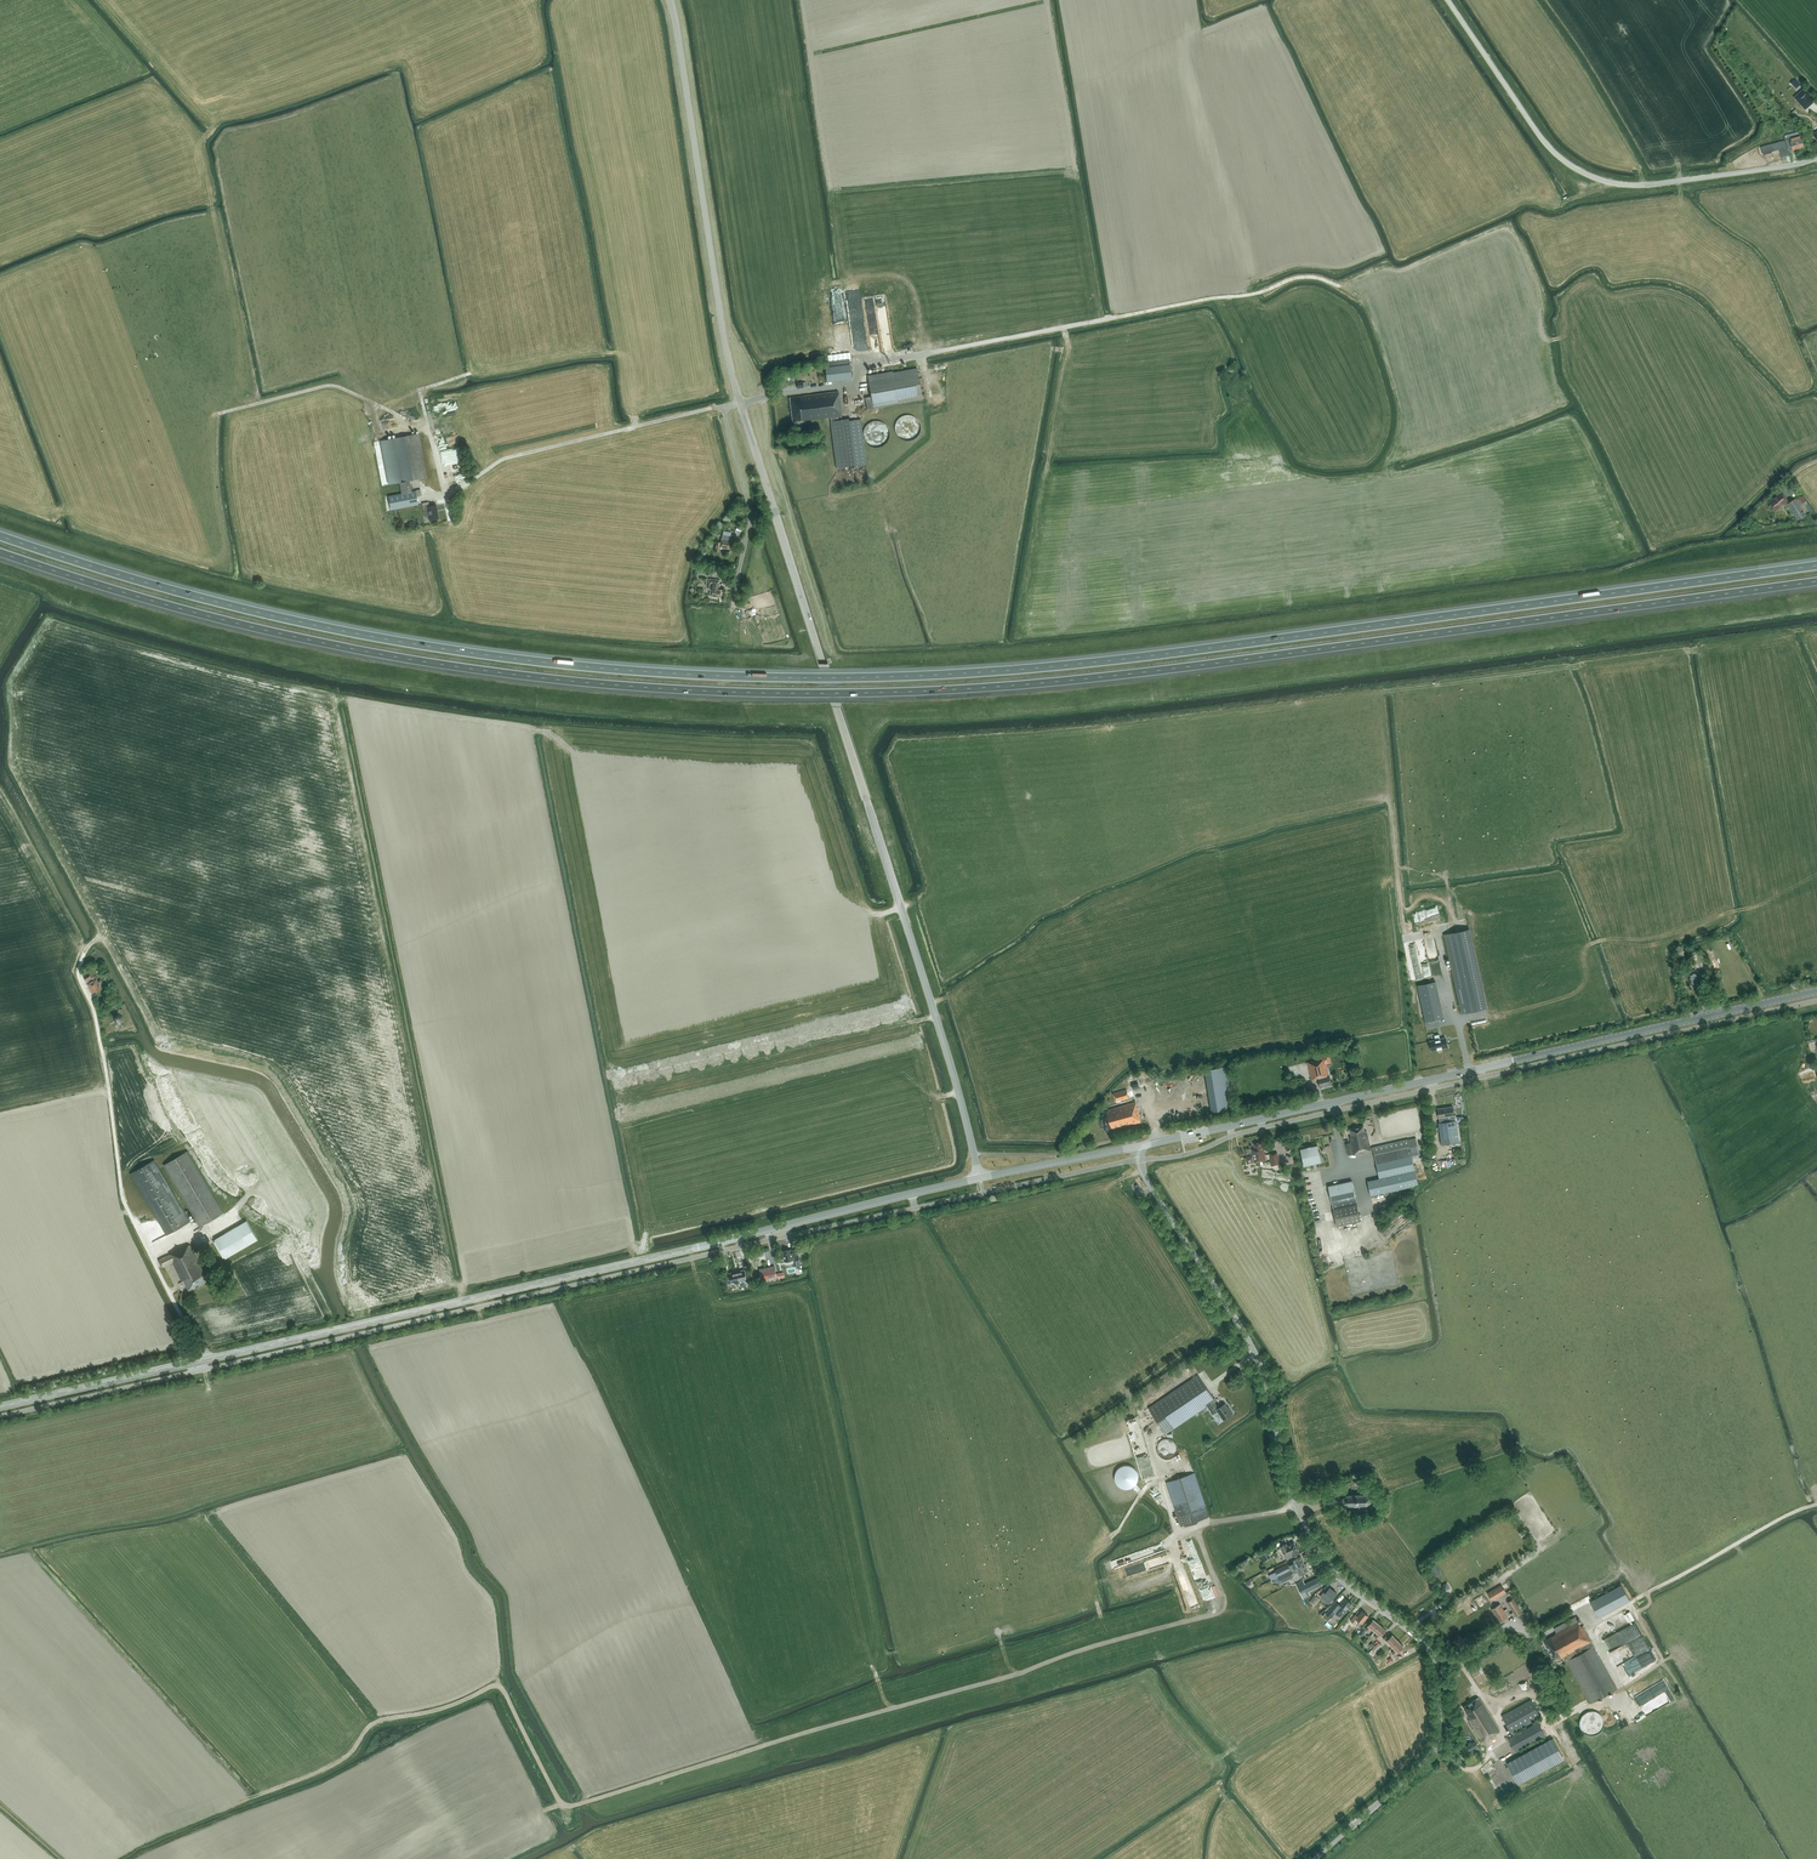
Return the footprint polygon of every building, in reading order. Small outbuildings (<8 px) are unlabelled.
[(1815,100),(1804,88),(1793,97),(1804,110),(1815,100)] [(1789,150),(1803,146),(1802,140),(1801,140),(1800,136),(1786,140),(1789,150)] [(1782,157),(1790,155),(1785,140),(1761,147),(1763,154),(1779,150),(1782,157)] [(827,382),(852,379),(850,365),(825,367),(827,382)] [(873,407),(922,399),(917,367),(892,372),(892,370),(868,375),(871,392),(873,403),(873,407)] [(793,422),(797,421),(797,424),(800,424),(800,421),(830,417),(836,468),(845,467),(860,465),(854,420),(849,421),(848,419),(842,420),(838,392),(789,398),(793,422)] [(389,497),(391,509),(418,504),(417,496),(422,495),(420,489),(412,491),(409,481),(427,477),(419,433),(382,440),(390,484),(400,482),(402,494),(389,497)] [(442,457),(460,453),(458,446),(441,451),(442,457)] [(1787,501),(1781,493),(1769,502),(1771,505),(1769,506),(1769,507),(1771,509),(1772,510),(1774,508),(1776,510),(1787,501)] [(1806,515),(1799,505),(1806,501),(1803,496),(1796,500),(1795,498),(1787,503),(1798,520),(1806,515)] [(422,503),(424,514),(425,517),(429,516),(430,520),(439,519),(436,505),(430,506),(429,502),(422,503)] [(730,541),(730,537),(731,532),(724,531),(723,535),(722,535),(721,542),(716,542),(715,551),(719,552),(720,547),(730,549),(731,542),(730,541)] [(710,579),(709,583),(708,588),(711,589),(710,596),(720,598),(721,591),(717,590),(719,580),(710,579)] [(1456,987),(1461,1014),(1486,1008),(1469,930),(1445,935),(1457,987),(1456,987)] [(1689,956),(1696,955),(1694,948),(1687,950),(1689,956)] [(1433,970),(1433,975),(1443,974),(1443,965),(1439,965),(1439,970),(1433,970)] [(1691,985),(1700,983),(1697,971),(1696,969),(1692,970),(1691,965),(1687,966),(1689,972),(1690,973),(1689,973),(1691,985)] [(94,977),(91,972),(84,976),(86,981),(87,983),(93,993),(102,988),(101,988),(95,976),(94,977)] [(1417,986),(1425,1022),(1443,1018),(1436,982),(1417,986)] [(123,1019),(123,1018),(122,1016),(121,1016),(119,1015),(118,1015),(116,1016),(115,1017),(115,1019),(115,1020),(116,1023),(119,1024),(120,1024),(122,1022),(123,1022),(123,1019)] [(1434,1035),(1435,1040),(1430,1041),(1432,1051),(1448,1048),(1446,1038),(1440,1039),(1439,1034),(1434,1035)] [(1328,1075),(1326,1064),(1331,1063),(1329,1055),(1321,1057),(1321,1059),(1308,1062),(1312,1080),(1318,1078),(1321,1087),(1331,1085),(1329,1075),(1328,1075)] [(1234,1108),(1227,1066),(1205,1069),(1211,1111),(1234,1108)] [(1129,1098),(1126,1089),(1113,1093),(1116,1102),(1129,1098)] [(1099,1112),(1104,1133),(1110,1131),(1141,1122),(1135,1102),(1099,1112)] [(1454,1116),(1453,1107),(1437,1109),(1439,1118),(1440,1118),(1441,1123),(1439,1123),(1442,1145),(1459,1142),(1457,1122),(1456,1121),(1456,1117),(1456,1115),(1454,1116)] [(1371,1150),(1373,1150),(1380,1179),(1368,1181),(1371,1195),(1418,1185),(1408,1139),(1372,1147),(1373,1147),(1370,1148),(1367,1131),(1365,1131),(1364,1126),(1349,1129),(1351,1136),(1350,1137),(1351,1143),(1345,1144),(1348,1155),(1359,1153),(1371,1151),(1371,1150)] [(1264,1151),(1265,1150),(1264,1146),(1263,1146),(1262,1141),(1253,1143),(1255,1148),(1251,1149),(1253,1157),(1252,1158),(1250,1157),(1247,1157),(1247,1159),(1247,1162),(1249,1163),(1252,1162),(1253,1161),(1254,1161),(1255,1163),(1267,1160),(1266,1154),(1265,1154),(1264,1151)] [(1321,1162),(1317,1145),(1301,1149),(1304,1166),(1321,1162)] [(195,1163),(188,1151),(164,1165),(171,1177),(200,1227),(224,1212),(195,1163)] [(1280,1164),(1277,1152),(1270,1154),(1271,1161),(1270,1161),(1272,1166),(1280,1164)] [(154,1160),(131,1174),(167,1235),(190,1221),(154,1160)] [(1328,1186),(1332,1204),(1337,1227),(1361,1222),(1357,1203),(1356,1199),(1352,1181),(1328,1186)] [(216,1241),(214,1241),(224,1258),(225,1257),(226,1258),(258,1239),(247,1220),(215,1239),(216,1241)] [(159,1260),(162,1267),(172,1262),(171,1261),(172,1261),(182,1281),(184,1281),(189,1290),(207,1281),(204,1276),(205,1275),(190,1245),(159,1260)] [(784,1251),(782,1251),(784,1262),(792,1260),(793,1260),(799,1259),(797,1249),(791,1250),(791,1249),(787,1250),(786,1250),(784,1250),(784,1251)] [(759,1269),(761,1280),(777,1277),(774,1266),(759,1269)] [(743,1280),(746,1279),(747,1283),(752,1282),(749,1271),(745,1272),(744,1269),(739,1271),(737,1272),(740,1286),(744,1285),(743,1280)] [(740,1286),(737,1272),(734,1272),(729,1273),(729,1274),(731,1283),(735,1282),(736,1286),(739,1285),(739,1286),(740,1286)] [(1229,1409),(1225,1403),(1218,1408),(1214,1402),(1216,1401),(1198,1374),(1148,1408),(1166,1434),(1207,1406),(1213,1415),(1218,1411),(1224,1420),(1233,1413),(1230,1409),(1229,1409)] [(1138,1484),(1138,1466),(1118,1466),(1118,1485),(1138,1484)] [(1166,1482),(1181,1526),(1210,1517),(1195,1473),(1166,1482)] [(1343,1498),(1344,1503),(1348,1505),(1355,1505),(1360,1505),(1367,1505),(1371,1502),(1371,1497),(1366,1494),(1348,1495),(1343,1498)] [(1286,1543),(1281,1546),(1287,1559),(1293,1557),(1300,1553),(1294,1543),(1288,1546),(1286,1543)] [(1258,1556),(1263,1562),(1269,1558),(1265,1552),(1258,1556)] [(1292,1560),(1294,1562),(1290,1564),(1289,1565),(1288,1564),(1284,1566),(1284,1565),(1275,1570),(1278,1576),(1297,1567),(1296,1567),(1300,1565),(1300,1566),(1301,1565),(1302,1564),(1303,1565),(1305,1564),(1301,1556),(1292,1560)] [(1278,1576),(1278,1577),(1274,1579),(1276,1583),(1279,1581),(1280,1583),(1281,1583),(1295,1576),(1293,1574),(1298,1572),(1300,1576),(1309,1571),(1305,1564),(1303,1565),(1302,1564),(1301,1565),(1300,1566),(1300,1565),(1296,1567),(1297,1567),(1278,1576)] [(1133,1572),(1130,1566),(1122,1569),(1125,1577),(1131,1575),(1130,1573),(1133,1572)] [(1278,1577),(1276,1572),(1270,1575),(1271,1579),(1271,1580),(1272,1580),(1274,1579),(1278,1577)] [(1319,1577),(1305,1584),(1303,1580),(1296,1584),(1303,1598),(1310,1595),(1309,1591),(1322,1584),(1319,1577)] [(1492,1600),(1507,1592),(1502,1584),(1487,1593),(1492,1600)] [(1630,1600),(1621,1585),(1590,1602),(1599,1617),(1630,1600)] [(1325,1593),(1324,1592),(1321,1595),(1325,1598),(1328,1595),(1332,1599),(1337,1593),(1330,1587),(1325,1593)] [(1315,1595),(1310,1601),(1308,1603),(1312,1606),(1314,1605),(1319,1598),(1315,1595)] [(1507,1601),(1510,1606),(1516,1616),(1523,1612),(1516,1602),(1513,1597),(1507,1601)] [(1352,1604),(1345,1598),(1339,1604),(1336,1602),(1327,1614),(1331,1617),(1334,1613),(1340,1618),(1348,1609),(1350,1610),(1354,1606),(1352,1604)] [(1511,1615),(1507,1609),(1504,1611),(1504,1610),(1500,1604),(1497,1606),(1492,1609),(1496,1616),(1500,1622),(1508,1617),(1511,1615)] [(1356,1614),(1351,1620),(1355,1624),(1358,1620),(1362,1623),(1368,1616),(1362,1611),(1358,1616),(1356,1614)] [(1562,1658),(1565,1656),(1583,1689),(1591,1703),(1617,1689),(1591,1642),(1582,1626),(1581,1626),(1578,1621),(1577,1621),(1575,1617),(1564,1623),(1554,1629),(1556,1633),(1555,1633),(1555,1635),(1544,1641),(1555,1660),(1561,1657),(1562,1658)] [(1371,1628),(1375,1630),(1379,1624),(1373,1620),(1368,1625),(1369,1626),(1365,1630),(1368,1632),(1371,1628)] [(1346,1635),(1352,1627),(1347,1623),(1341,1630),(1346,1635)] [(1379,1624),(1375,1630),(1378,1633),(1375,1637),(1377,1639),(1381,1635),(1386,1629),(1379,1624)] [(1387,1640),(1392,1646),(1398,1641),(1392,1635),(1390,1638),(1387,1635),(1384,1639),(1386,1641),(1387,1640)] [(1398,1641),(1392,1646),(1395,1649),(1392,1653),(1394,1655),(1398,1652),(1404,1647),(1398,1641)] [(1375,1652),(1382,1645),(1379,1642),(1372,1649),(1375,1652)] [(1612,1653),(1618,1664),(1623,1661),(1617,1650),(1612,1653)] [(1468,1720),(1482,1742),(1500,1731),(1478,1697),(1463,1707),(1468,1714),(1467,1714),(1470,1719),(1468,1720)] [(1513,1736),(1515,1735),(1513,1732),(1540,1717),(1531,1700),(1502,1715),(1511,1733),(1512,1733),(1513,1736)] [(1605,1731),(1603,1710),(1583,1712),(1584,1733),(1605,1731)] [(1538,1722),(1515,1735),(1513,1736),(1508,1738),(1515,1751),(1545,1736),(1538,1722)] [(1553,1738),(1507,1763),(1518,1784),(1564,1759),(1553,1738)] [(1468,1744),(1471,1750),(1479,1744),(1476,1739),(1468,1744)] [(1495,1772),(1486,1780),(1489,1784),(1498,1776),(1495,1772)]
